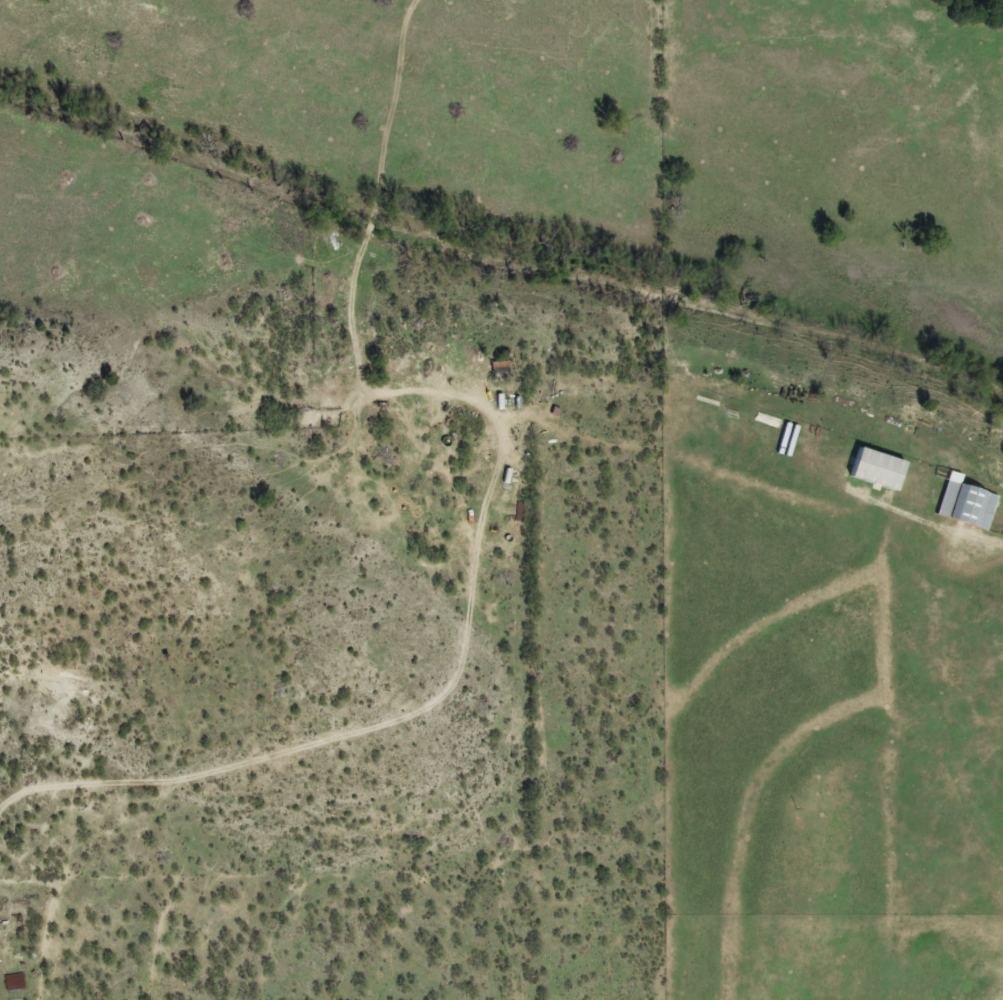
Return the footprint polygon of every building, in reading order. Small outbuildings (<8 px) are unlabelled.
[(958,483),(961,473),(949,470),(936,515),(987,530),(997,494),(958,483)]
